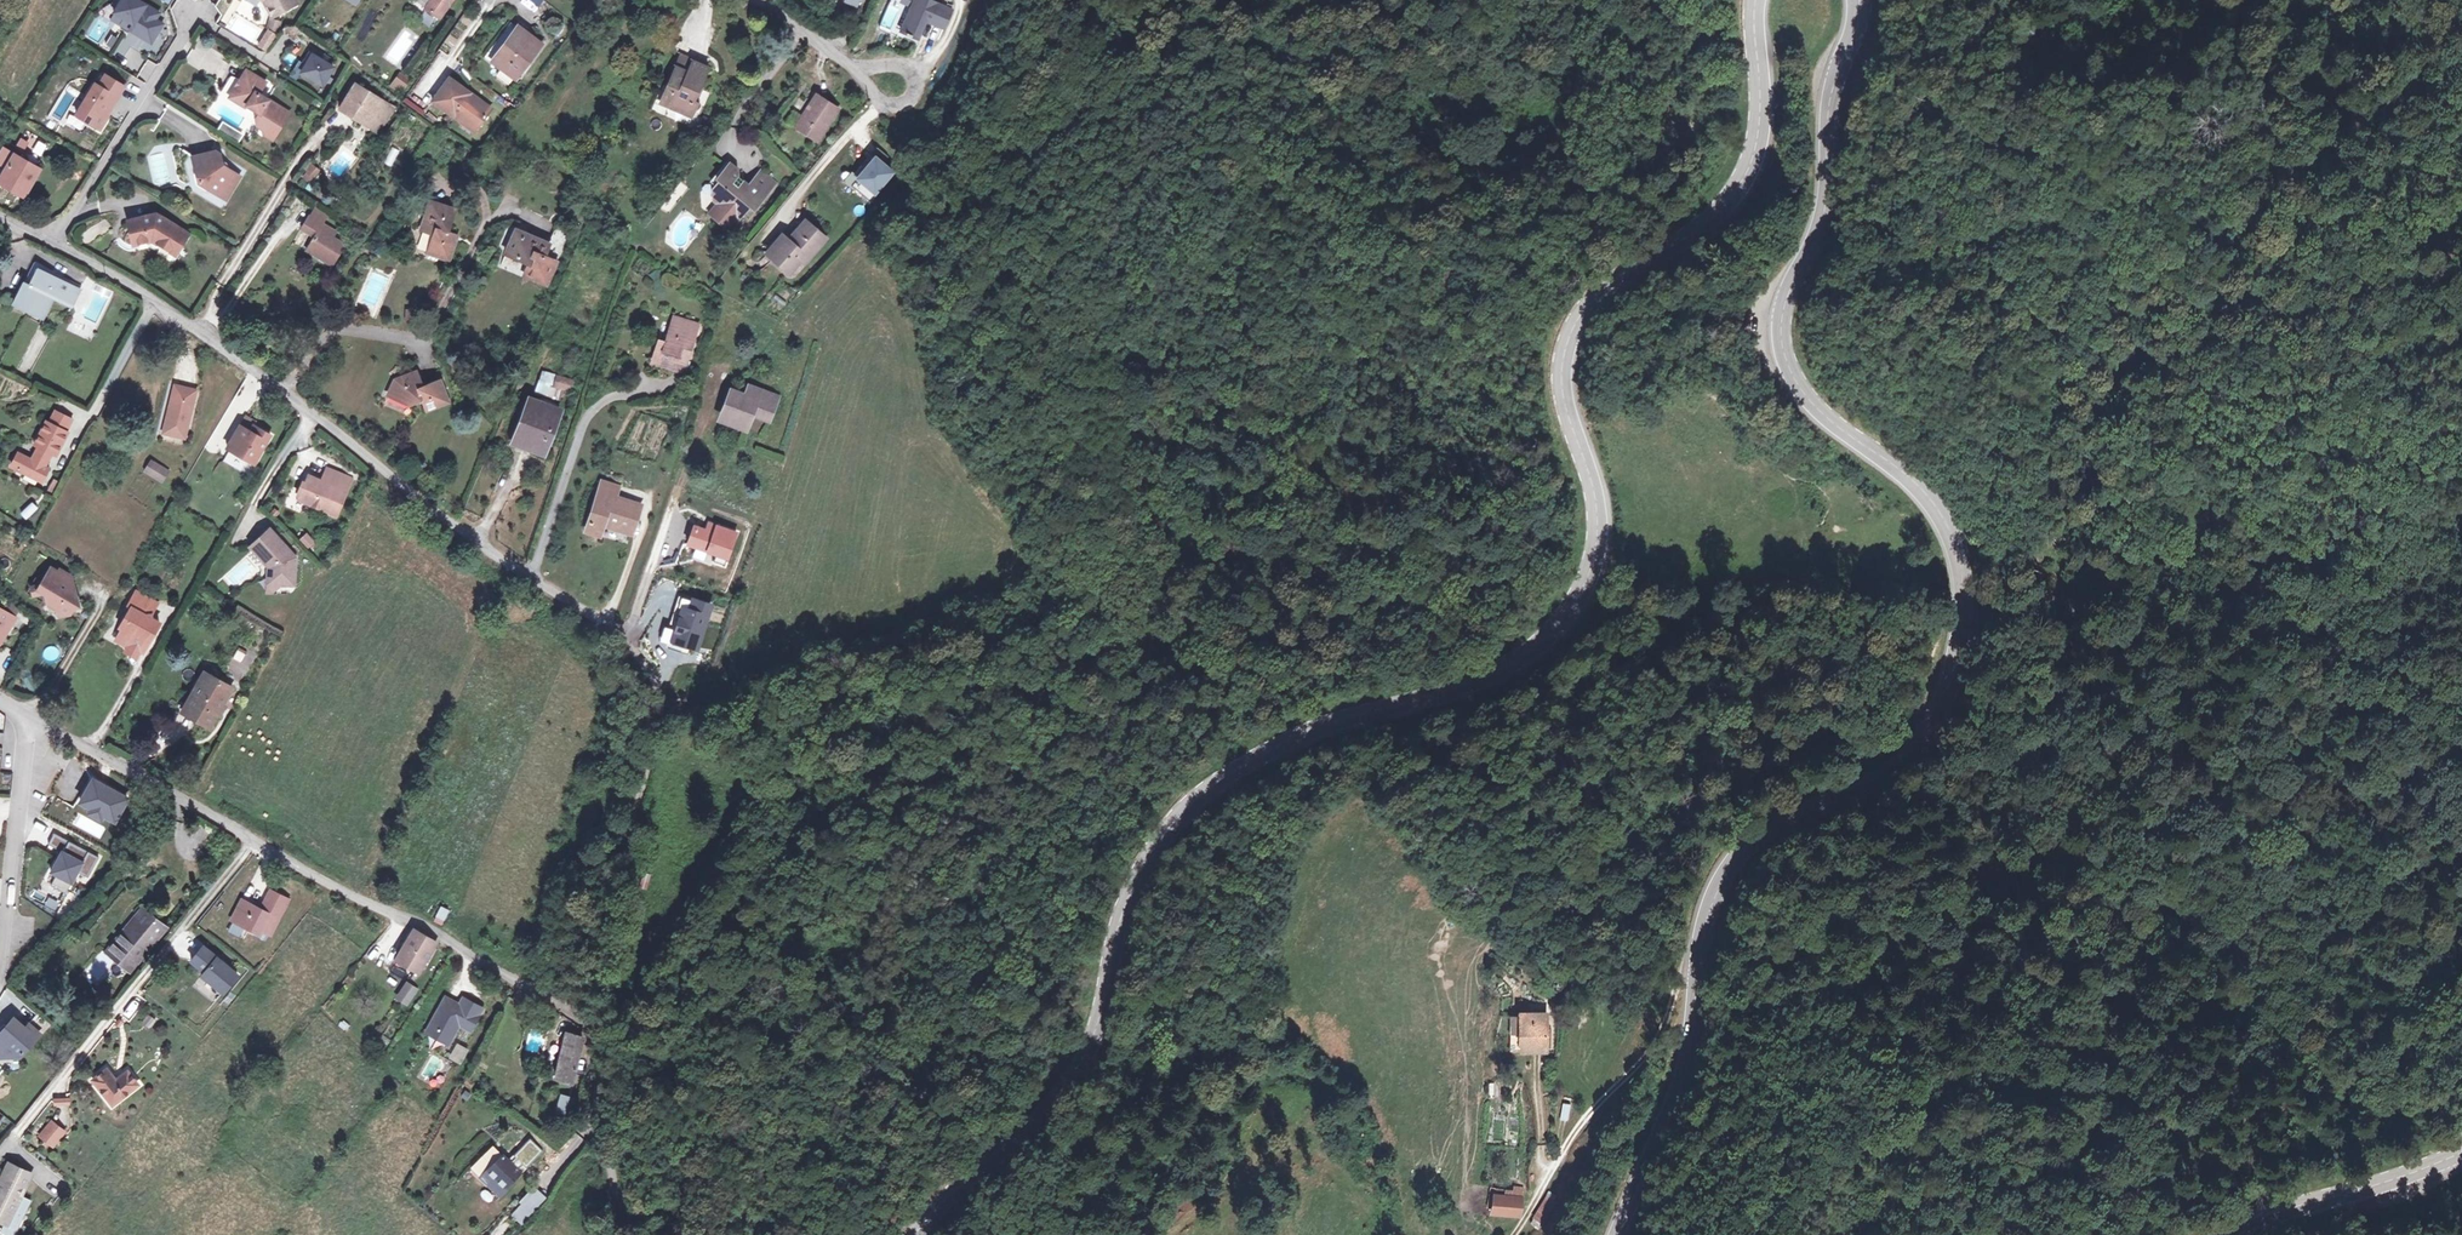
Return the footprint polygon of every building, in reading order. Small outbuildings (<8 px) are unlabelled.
[(121,2),(128,6),(122,14),(135,22),(143,27),(139,33),(153,41),(165,22),(158,18),(162,11),(145,0),(122,0),(121,2)] [(271,7),(278,3),(283,12),(301,3),(300,0),(267,0),(271,7)] [(418,3),(427,9),(433,0),(420,0),(418,3)] [(427,9),(443,19),(456,0),(433,0),(427,9)] [(936,0),(917,0),(915,5),(904,30),(911,32),(910,34),(914,37),(915,35),(922,37),(930,19),(948,27),(955,8),(936,0)] [(128,6),(121,2),(116,10),(122,14),(128,6)] [(276,16),(283,12),(278,3),(271,7),(276,16)] [(274,29),(281,31),(284,22),(277,20),(274,29)] [(143,27),(135,22),(132,28),(139,33),(143,27)] [(520,79),(545,45),(514,23),(490,56),(520,79)] [(289,26),(285,31),(300,42),(304,37),(306,40),(312,33),(302,26),(289,26)] [(266,52),(277,34),(267,28),(256,46),(266,52)] [(310,65),(305,73),(326,86),(337,68),(325,60),(326,59),(314,51),(306,63),(310,65)] [(686,60),(681,71),(692,77),(698,65),(686,60)] [(676,106),(699,116),(703,107),(697,104),(712,71),(698,65),(692,77),(681,71),(671,93),(680,98),(676,106)] [(267,135),(276,140),(293,112),(262,92),(270,81),(250,68),(243,78),(238,86),(241,96),(250,103),(249,104),(263,113),(259,119),(260,125),(266,129),(267,135)] [(97,81),(85,100),(87,107),(82,115),(102,127),(109,115),(105,113),(110,104),(113,106),(126,85),(107,73),(100,83),(97,81)] [(249,104),(250,103),(241,96),(238,86),(243,78),(234,75),(224,91),(249,107),(249,104)] [(404,75),(395,87),(404,94),(413,82),(404,75)] [(473,93),(452,78),(435,102),(465,123),(469,119),(481,127),(495,109),(482,100),(479,103),(471,97),(473,93)] [(397,109),(359,86),(347,106),(368,119),(367,121),(384,131),(397,109)] [(482,100),(473,93),(471,97),(479,103),(482,100)] [(667,102),(676,106),(680,98),(671,93),(667,102)] [(821,143),(842,110),(818,96),(799,129),(821,143)] [(409,99),(406,102),(425,115),(427,112),(409,99)] [(85,100),(77,112),(82,115),(87,107),(85,100)] [(368,119),(347,106),(346,108),(367,121),(368,119)] [(481,127),(469,119),(465,123),(477,132),(481,127)] [(709,121),(706,129),(711,131),(715,124),(709,121)] [(221,129),(239,141),(244,133),(225,122),(221,129)] [(32,153),(43,157),(47,144),(36,141),(32,153)] [(390,146),(383,164),(393,168),(400,150),(390,146)] [(882,149),(876,156),(880,159),(888,165),(889,164),(893,158),(882,149)] [(218,151),(195,156),(201,182),(222,195),(227,186),(234,190),(242,177),(227,168),(222,153),(218,151)] [(39,167),(15,153),(0,179),(0,180),(23,194),(39,167)] [(856,190),(857,189),(876,204),(891,186),(889,184),(898,174),(896,172),(897,171),(889,164),(888,165),(880,159),(877,163),(871,171),(867,168),(860,176),(857,174),(849,184),(856,190)] [(873,160),(867,168),(871,171),(877,163),(873,160)] [(310,183),(320,170),(310,162),(300,175),(310,183)] [(758,215),(780,187),(765,174),(752,189),(742,180),(741,172),(735,166),(722,182),(726,186),(719,194),(720,203),(723,205),(728,210),(718,221),(734,235),(754,211),(758,215)] [(222,195),(229,199),(234,190),(227,186),(222,195)] [(433,257),(457,263),(463,239),(453,237),(460,212),(433,204),(426,233),(438,237),(433,257)] [(723,205),(714,217),(718,221),(728,210),(723,205)] [(152,239),(163,247),(167,240),(180,248),(189,235),(157,215),(128,221),(133,244),(152,239)] [(322,258),(347,272),(358,252),(339,240),(342,234),(323,222),(318,232),(331,241),(329,245),(322,258)] [(829,244),(810,227),(792,247),(790,244),(776,259),(795,277),(805,266),(808,262),(812,266),(829,244)] [(329,245),(331,241),(318,232),(315,237),(329,245)] [(530,277),(553,286),(562,264),(550,259),(555,245),(520,232),(511,257),(534,267),(530,277)] [(167,240),(163,247),(176,255),(180,248),(167,240)] [(776,259),(790,244),(787,241),(773,256),(776,259)] [(31,278),(36,281),(42,270),(64,282),(66,277),(38,263),(31,278)] [(54,299),(73,309),(84,287),(66,277),(64,282),(42,270),(36,281),(31,278),(17,305),(44,318),(54,299)] [(686,376),(704,328),(680,320),(670,343),(663,341),(654,363),(686,376)] [(427,411),(451,403),(444,380),(427,386),(422,372),(397,381),(390,396),(412,405),(424,402),(427,411)] [(558,396),(559,390),(574,392),(576,378),(539,372),(536,393),(558,396)] [(169,437),(190,442),(201,395),(180,390),(169,437)] [(728,394),(717,420),(742,431),(749,415),(765,421),(774,402),(746,390),(742,400),(728,394)] [(546,459),(563,420),(533,406),(516,445),(546,459)] [(12,466),(42,483),(49,471),(46,469),(53,454),(57,457),(69,435),(67,433),(74,422),(59,414),(52,425),(49,424),(37,446),(41,448),(33,462),(19,455),(12,466)] [(252,436),(242,430),(229,451),(232,453),(242,459),(257,468),(273,440),(261,433),(257,439),(252,436)] [(255,430),(252,436),(257,439),(261,433),(255,430)] [(242,459),(232,453),(226,465),(235,470),(242,459)] [(150,474),(166,484),(171,475),(156,465),(150,474)] [(298,505),(337,520),(352,484),(326,474),(322,486),(320,491),(315,489),(314,483),(308,481),(298,505)] [(616,482),(605,479),(589,527),(603,532),(607,521),(630,529),(639,502),(613,493),(616,482)] [(708,529),(694,524),(688,542),(717,552),(715,559),(726,563),(736,529),(711,521),(708,529)] [(306,532),(299,539),(308,548),(315,541),(306,532)] [(250,552),(270,574),(269,583),(276,589),(283,590),(295,591),(296,570),(291,570),(292,564),(294,562),(269,534),(250,552)] [(39,593),(47,598),(51,609),(61,615),(61,620),(72,618),(76,611),(74,606),(80,605),(73,579),(62,572),(60,575),(53,570),(44,584),(39,593)] [(28,596),(51,609),(47,598),(39,593),(44,584),(38,580),(28,596)] [(283,590),(276,589),(269,583),(269,597),(275,598),(283,590)] [(137,612),(126,632),(119,644),(131,651),(132,649),(143,656),(147,648),(151,641),(154,642),(163,627),(154,621),(153,619),(160,607),(139,595),(131,609),(133,610),(137,612)] [(122,630),(126,632),(137,612),(133,610),(122,630)] [(1,647),(17,622),(0,611),(0,647),(1,647)] [(232,659),(241,663),(247,652),(238,647),(232,659)] [(131,651),(128,655),(139,662),(143,656),(132,649),(131,651)] [(232,692),(207,677),(188,711),(201,718),(198,724),(210,730),(232,692)] [(185,716),(198,724),(201,718),(188,711),(185,716)] [(90,774),(73,805),(112,826),(129,796),(90,774)] [(74,825),(101,838),(107,826),(79,813),(74,825)] [(216,835),(201,827),(195,838),(210,846),(216,835)] [(50,873),(73,885),(86,862),(62,850),(50,873)] [(53,878),(51,886),(67,891),(70,883),(53,878)] [(256,909),(241,902),(231,923),(257,935),(259,932),(271,938),(289,901),(271,892),(264,906),(261,912),(256,909)] [(46,898),(44,906),(58,909),(60,902),(46,898)] [(125,969),(160,929),(137,908),(103,949),(125,969)] [(426,969),(444,941),(428,929),(421,926),(403,956),(426,969)] [(184,962),(222,994),(239,974),(201,942),(184,962)] [(406,993),(415,1000),(422,989),(413,982),(406,993)] [(422,1031),(448,1046),(459,1027),(470,1033),(485,1008),(461,994),(457,1001),(444,993),(422,1031)] [(131,1000),(123,1016),(132,1019),(139,1003),(131,1000)] [(1530,1005),(1521,1006),(1523,1020),(1531,1019),(1530,1005)] [(1523,1020),(1521,1006),(1494,1008),(1496,1027),(1498,1027),(1500,1042),(1525,1039),(1523,1020)] [(24,1025),(12,1013),(0,1026),(0,1055),(11,1065),(42,1034),(29,1020),(24,1025)] [(1534,1038),(1531,1019),(1523,1020),(1525,1039),(1534,1038)] [(585,1033),(569,1029),(558,1069),(574,1074),(585,1033)] [(544,1060),(555,1062),(560,1043),(548,1040),(544,1060)] [(457,1043),(448,1057),(460,1064),(469,1050),(457,1043)] [(108,1068),(94,1079),(114,1104),(140,1084),(129,1071),(117,1079),(108,1068)] [(578,1093),(563,1089),(557,1111),(573,1115),(578,1093)] [(69,1098),(54,1099),(54,1108),(70,1106),(69,1098)] [(1568,1121),(1570,1104),(1562,1103),(1560,1120),(1568,1121)] [(66,1131),(53,1120),(42,1135),(55,1145),(66,1131)] [(509,1182),(523,1167),(505,1149),(490,1164),(498,1173),(491,1180),(503,1191),(510,1183),(509,1182)] [(11,1165),(2,1182),(10,1186),(19,1170),(11,1165)] [(19,1170),(10,1186),(2,1182),(0,1187),(0,1218),(9,1222),(13,1214),(24,1220),(28,1212),(17,1206),(21,1198),(32,1176),(19,1170)] [(549,1191),(537,1181),(524,1195),(536,1206),(549,1191)] [(1520,1190),(1494,1189),(1494,1209),(1514,1210),(1519,1210),(1520,1194),(1520,1190)] [(21,1198),(17,1206),(28,1212),(32,1204),(21,1198)] [(5,1231),(14,1234),(17,1234),(24,1220),(13,1214),(9,1222),(5,1231)]
